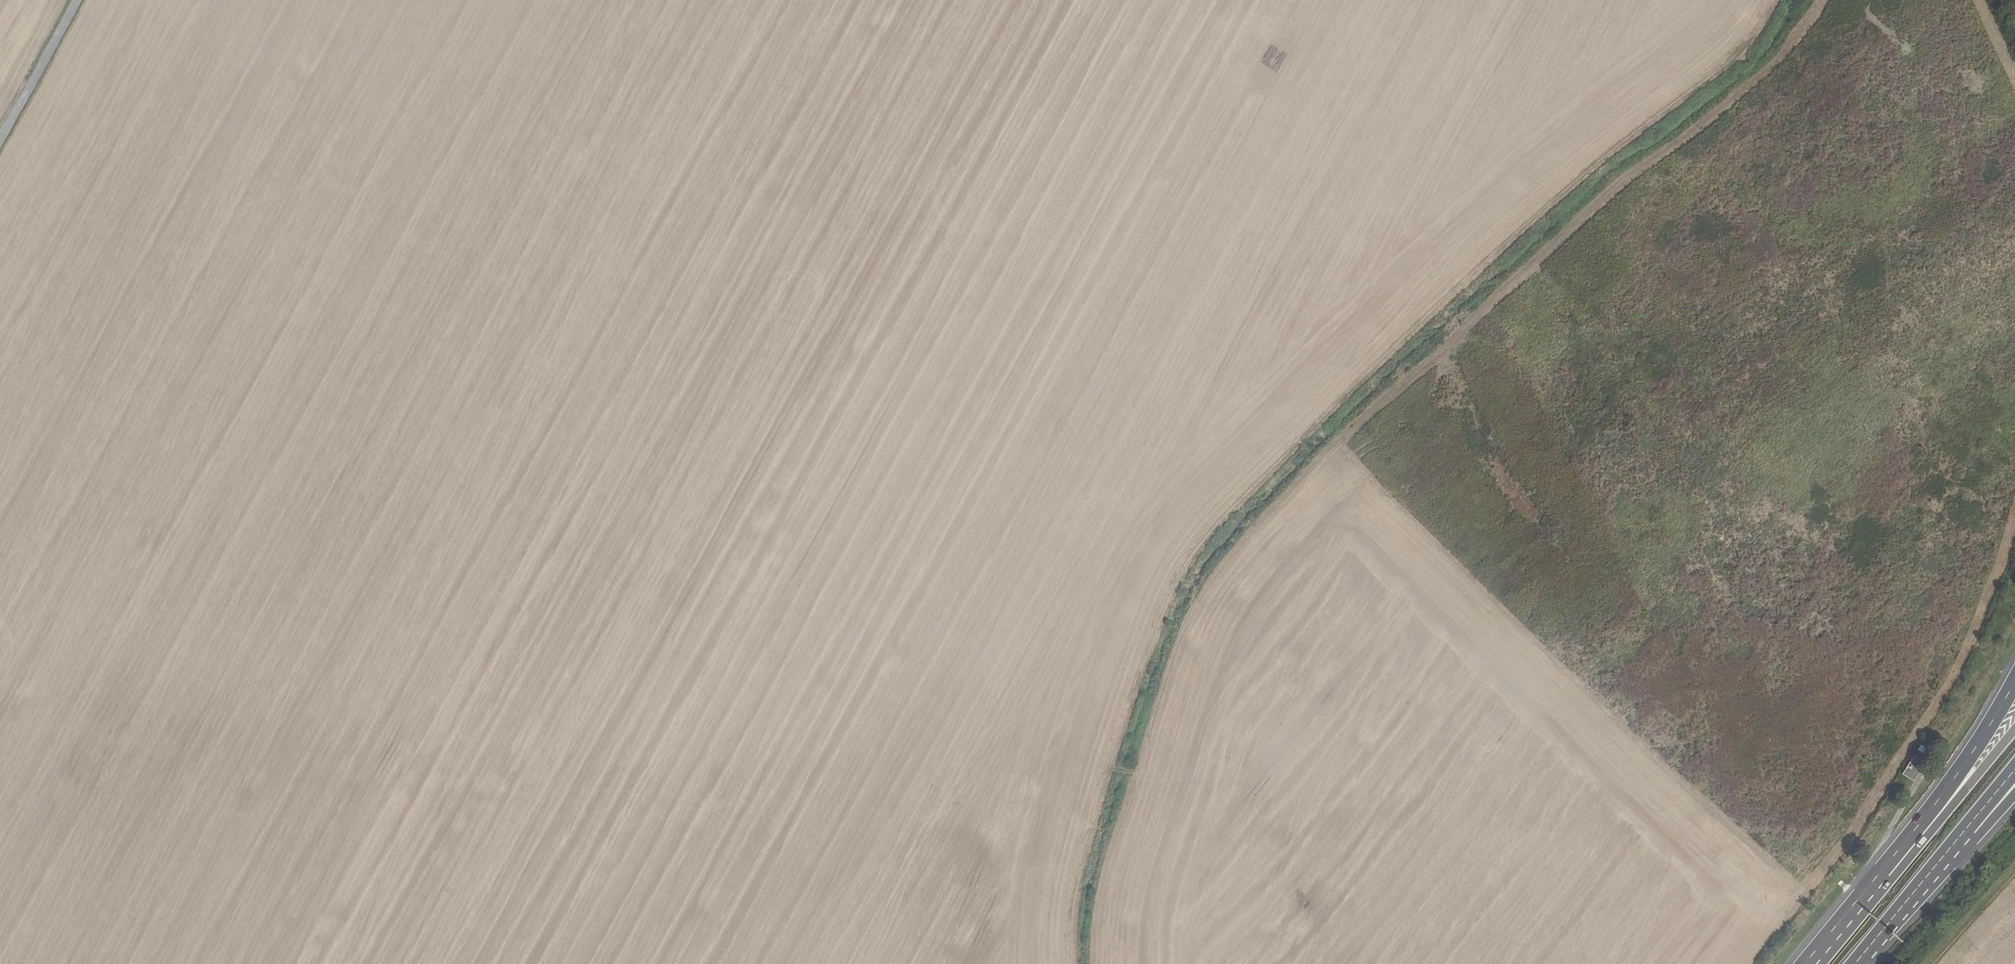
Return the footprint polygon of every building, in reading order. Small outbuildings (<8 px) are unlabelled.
[(1913,755),(1902,775),(1914,782),(1925,762),(1913,755)]
